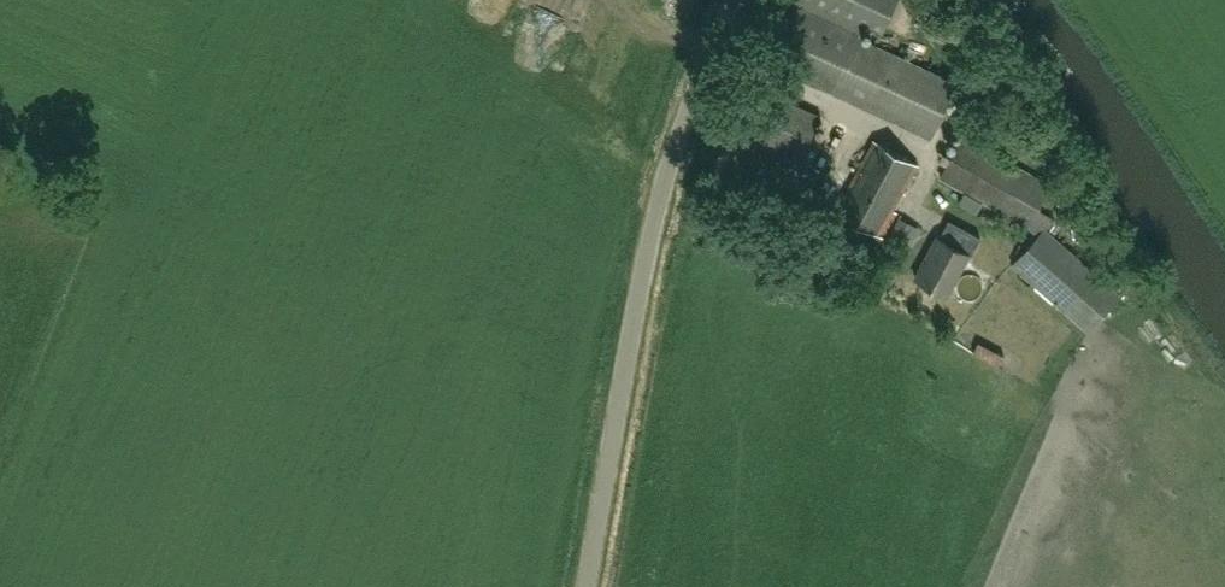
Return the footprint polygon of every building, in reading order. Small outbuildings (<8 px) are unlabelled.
[(760,58),(929,138),(955,83),(874,45),(852,35),(868,0),(787,0),(785,3),(760,58)] [(798,162),(819,116),(761,90),(741,136),(798,162)] [(1045,229),(1047,227),(1054,218),(1038,209),(1051,184),(963,134),(938,177),(1027,227),(1037,235),(1011,265),(1087,332),(1120,294),(1045,229)] [(916,164),(871,142),(834,214),(882,237),(895,212),(891,210),(916,164)] [(970,256),(980,237),(948,220),(939,237),(937,236),(914,278),(946,295),(968,254),(970,256)] [(914,221),(903,241),(916,248),(927,229),(914,221)]
